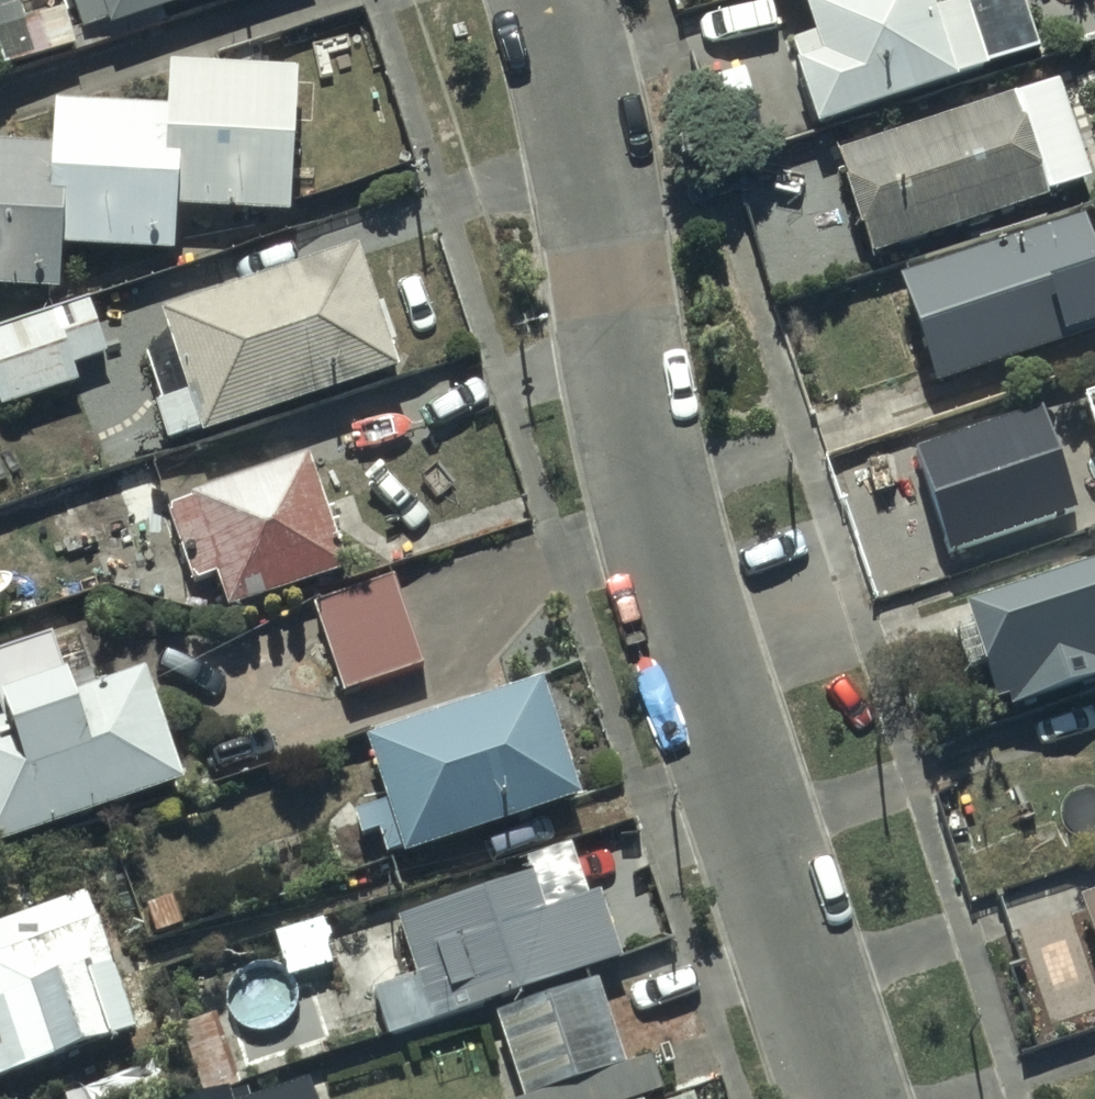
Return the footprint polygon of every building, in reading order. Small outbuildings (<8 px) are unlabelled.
[(71,50),(58,14),(21,27),(12,0),(0,0),(0,75),(71,50)] [(121,42),(244,0),(106,0),(121,42)] [(1038,44),(1024,0),(940,0),(928,4),(927,0),(800,0),(808,25),(789,31),(815,113),(1038,44)] [(292,60),(165,55),(163,99),(60,95),(58,140),(0,138),(0,277),(60,279),(62,236),(171,240),(172,199),(287,204),(292,60)] [(835,146),(868,249),(1090,177),(1056,74),(835,146)] [(931,374),(1094,323),(1094,251),(1082,210),(898,267),(931,374)] [(393,361),(351,241),(157,308),(199,428),(393,361)] [(0,331),(0,409),(74,385),(69,369),(105,357),(87,303),(0,331)] [(1045,406),(917,450),(953,554),(1081,511),(1045,406)] [(340,558),(305,458),(173,503),(198,575),(221,567),(231,595),(340,558)] [(113,478),(66,494),(68,500),(48,507),(56,530),(77,522),(81,535),(127,519),(126,515),(134,512),(123,481),(115,484),(113,478)] [(960,595),(993,694),(1005,690),(1009,702),(1094,673),(1094,550),(960,595)] [(386,574),(303,603),(333,690),(416,661),(386,574)] [(539,673),(362,727),(398,843),(575,788),(539,673)] [(139,683),(74,703),(67,683),(0,704),(7,728),(0,730),(0,856),(179,793),(139,683)] [(403,975),(365,987),(379,1033),(617,958),(596,890),(542,907),(531,870),(384,915),(403,975)] [(1068,915),(1094,995),(1094,906),(1068,915)] [(323,914),(268,933),(283,976),(338,957),(323,914)] [(125,1043),(90,930),(0,960),(0,1089),(125,1043)] [(595,973),(487,1007),(515,1093),(622,1059),(595,973)] [(308,1075),(234,1098),(229,1083),(177,1098),(316,1098),(308,1075)]
